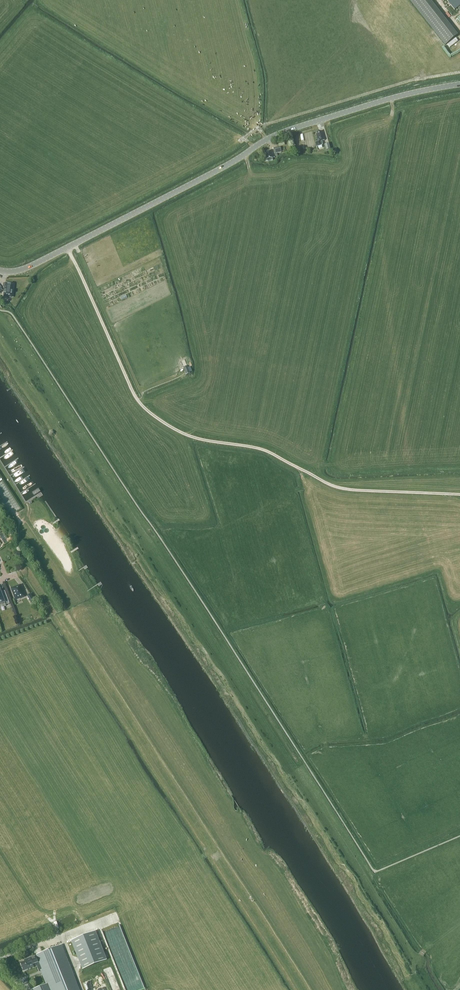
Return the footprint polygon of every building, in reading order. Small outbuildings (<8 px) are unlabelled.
[(435,33),(448,23),(430,0),(410,0),(435,33)] [(454,10),(459,5),(459,0),(447,0),(454,10)] [(322,133),(321,131),(317,133),(317,134),(316,134),(318,141),(315,142),(317,147),(323,145),(322,141),(325,140),(323,133),(322,133)] [(281,153),(280,147),(273,148),(274,154),(275,154),(275,156),(277,155),(277,153),(281,153)] [(266,159),(268,158),(269,161),(273,160),(272,157),(275,157),(273,150),(271,151),(270,150),(265,151),(266,159)] [(13,284),(5,283),(5,290),(4,297),(12,297),(12,291),(13,284)] [(24,597),(20,585),(11,588),(15,600),(24,597)] [(0,590),(0,605),(5,603),(5,606),(6,605),(9,604),(5,591),(1,592),(0,590)] [(106,960),(95,932),(72,941),(83,969),(106,960)] [(61,945),(37,956),(31,959),(30,957),(24,960),(25,962),(21,963),(24,971),(34,967),(33,964),(39,962),(42,970),(40,970),(46,984),(31,989),(78,989),(61,945)]
